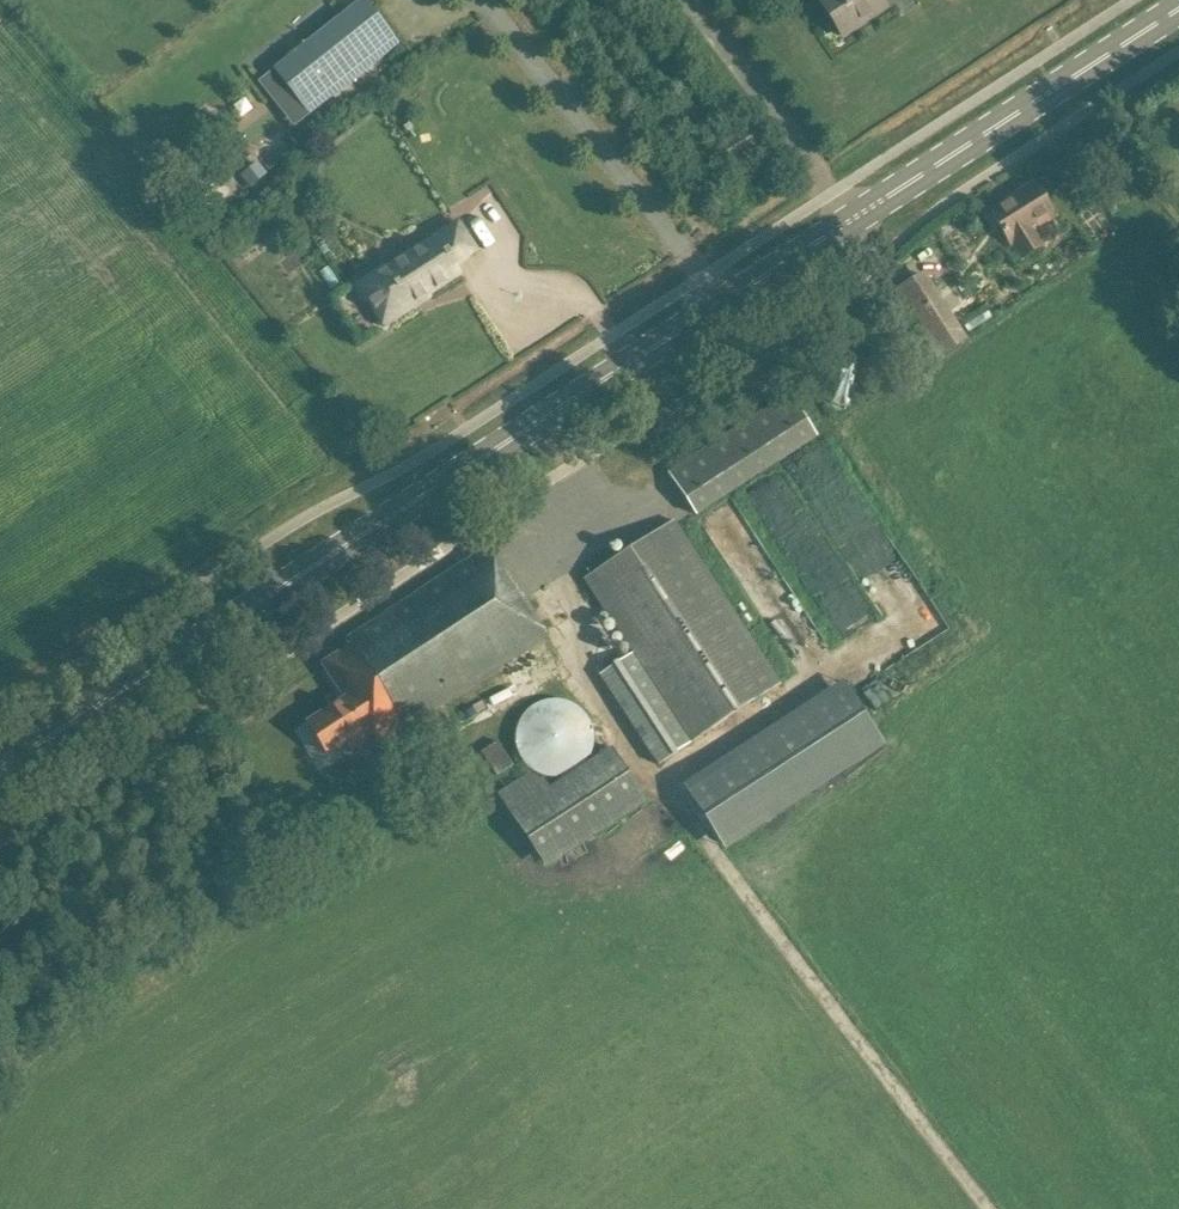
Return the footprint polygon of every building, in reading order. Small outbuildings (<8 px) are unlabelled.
[(310,114),(398,43),(368,6),(373,2),(371,0),(360,0),(274,69),(310,114)] [(842,37),(886,8),(881,0),(818,0),(842,37)] [(771,83),(779,93),(789,86),(782,75),(771,83)] [(251,186),(268,172),(257,159),(240,173),(251,186)] [(1034,183),(990,211),(1011,244),(1022,260),(1044,247),(1034,230),(1055,216),(1034,183)] [(365,303),(368,301),(384,327),(416,306),(415,304),(461,274),(456,266),(478,252),(458,222),(386,268),(385,266),(355,285),(365,303)] [(965,339),(925,276),(896,294),(936,357),(965,339)] [(669,474),(696,514),(817,435),(790,394),(669,474)] [(781,684),(687,540),(674,520),(584,579),(633,654),(600,676),(658,764),(781,684)] [(345,641),(349,646),(404,730),(548,636),(489,547),(345,641)] [(309,725),(328,752),(364,729),(376,748),(404,730),(349,646),(322,664),(346,701),(309,725)] [(848,683),(682,778),(721,845),(887,750),(848,683)] [(532,771),(540,775),(550,778),(566,777),(579,769),(585,763),(592,749),(593,734),(590,722),(580,710),(571,704),(558,700),(546,701),(536,705),(526,714),(520,723),(516,734),(517,747),(520,757),(527,767),(532,771)] [(481,753),(495,776),(512,767),(499,743),(481,753)]
